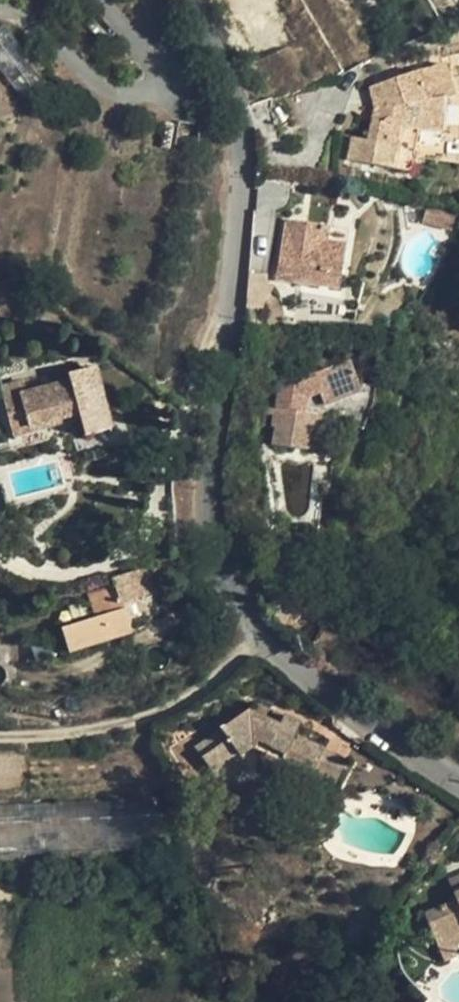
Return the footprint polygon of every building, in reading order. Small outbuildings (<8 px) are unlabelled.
[(46,82),(4,25),(0,28),(0,69),(22,98),(46,82)] [(372,120),(368,139),(351,136),(348,157),(410,169),(418,129),(440,131),(436,158),(458,161),(458,159),(458,95),(452,95),(441,63),(368,86),(375,105),(391,108),(391,117),(383,122),(372,120)] [(375,105),(372,120),(383,122),(391,117),(391,108),(375,105)] [(327,240),(329,224),(284,218),(275,277),(339,287),(345,242),(327,240)] [(336,354),(311,363),(314,371),(339,363),(336,354)] [(314,371),(311,363),(281,374),(272,424),(276,425),(273,442),(305,447),(308,428),(317,430),(319,411),(306,409),(308,396),(320,393),(321,395),(339,387),(342,395),(360,387),(350,360),(339,363),(314,371)] [(27,390),(23,380),(0,386),(0,389),(13,435),(79,416),(85,434),(114,426),(97,365),(69,372),(70,379),(27,390)] [(323,401),(342,395),(339,387),(321,395),(323,401)] [(112,577),(114,583),(120,601),(121,601),(130,599),(143,596),(142,592),(165,584),(156,561),(140,568),(112,577)] [(114,583),(89,591),(97,615),(123,607),(121,601),(120,601),(114,583)] [(290,586),(265,604),(286,628),(308,608),(290,586)] [(135,615),(130,599),(121,601),(123,607),(126,617),(135,615)] [(123,607),(97,615),(62,627),(69,649),(130,631),(126,617),(123,607)] [(226,736),(202,755),(216,776),(227,768),(231,773),(246,763),(240,754),(252,745),(265,752),(259,766),(275,773),(279,765),(309,780),(312,773),(323,748),(294,735),(300,722),(283,715),(279,723),(247,707),(220,726),(226,736)] [(194,744),(202,755),(226,736),(220,726),(194,744)] [(345,759),(323,748),(312,773),(334,783),(345,759)] [(305,788),(309,780),(279,765),(275,773),(305,788)] [(237,783),(231,773),(227,768),(216,776),(226,791),(237,783)] [(0,803),(0,854),(160,846),(157,795),(40,801),(0,803)] [(454,893),(458,891),(458,872),(448,876),(454,893)] [(454,893),(456,899),(424,912),(439,949),(457,941),(458,940),(458,891),(454,893)] [(457,941),(439,949),(443,961),(458,955),(458,948),(457,941)]
